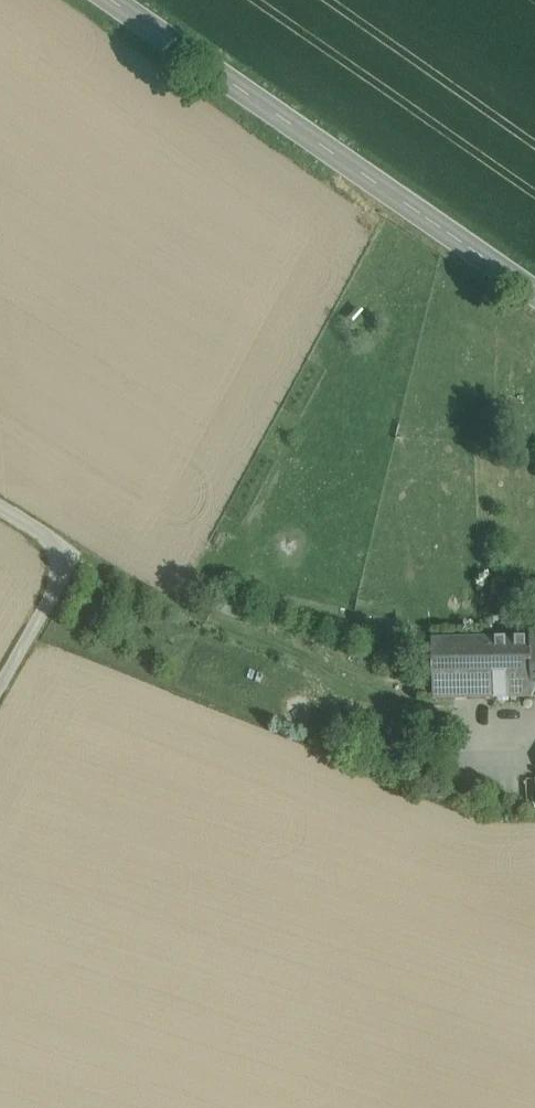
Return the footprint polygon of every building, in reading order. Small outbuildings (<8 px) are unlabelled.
[(532,638),(492,639),(494,699),(534,698),(532,638)] [(492,639),(433,640),(434,699),(494,699),(492,639)]
